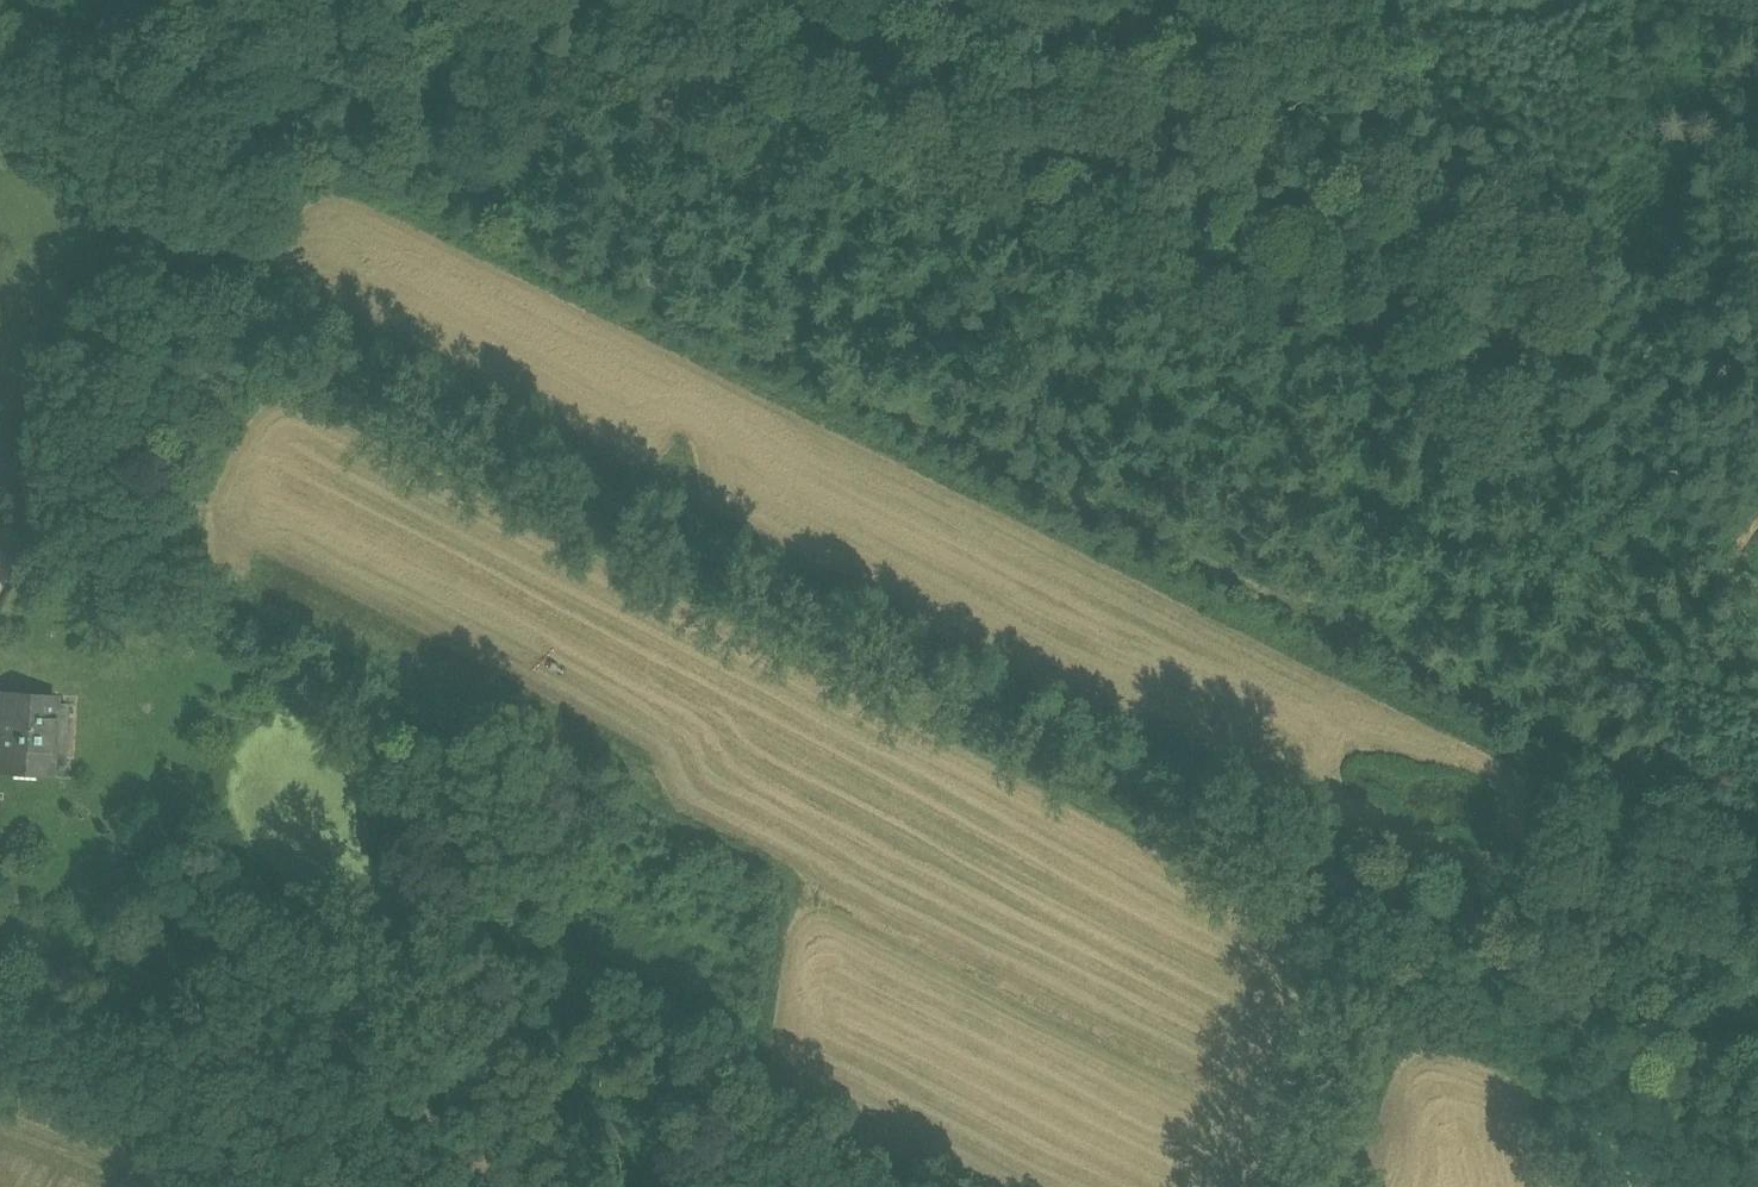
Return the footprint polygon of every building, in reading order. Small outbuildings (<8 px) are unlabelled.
[(73,702),(7,698),(3,765),(70,769),(73,702)]
